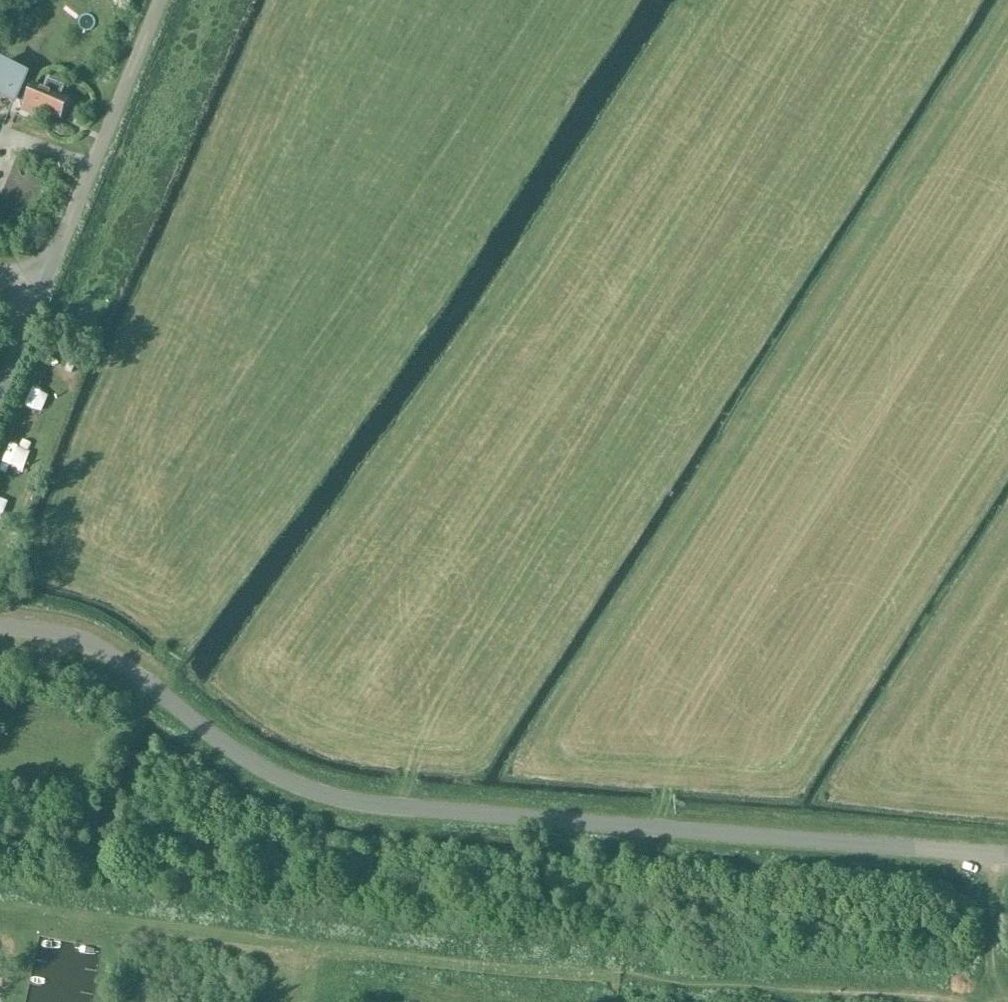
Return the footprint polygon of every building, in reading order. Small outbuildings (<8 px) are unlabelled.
[(17,106),(18,102),(24,104),(23,106),(61,121),(70,98),(32,83),(31,87),(25,85),(30,73),(0,61),(0,100),(17,106)] [(8,433),(19,438),(29,417),(18,412),(8,433)] [(0,456),(0,469),(5,471),(15,452),(5,447),(0,456)]
